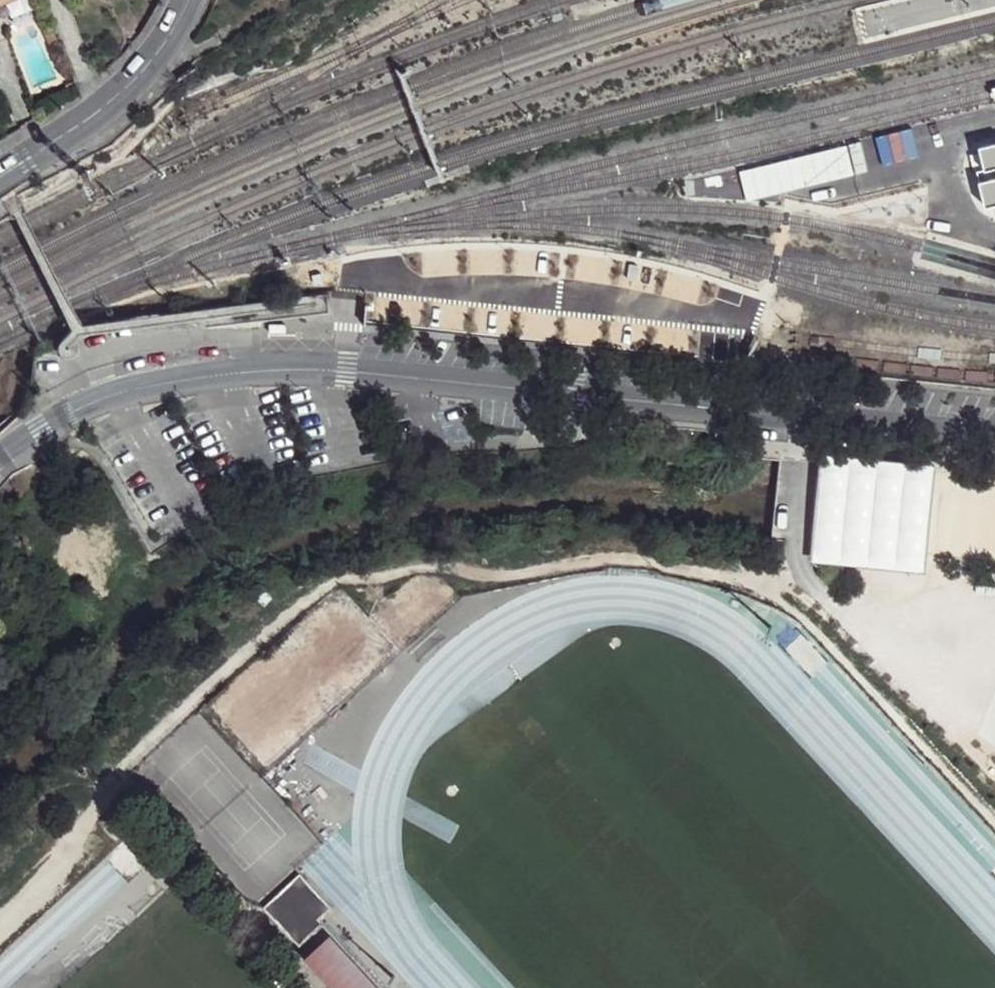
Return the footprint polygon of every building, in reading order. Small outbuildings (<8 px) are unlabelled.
[(935,466),(822,452),(812,561),(925,574),(935,466)] [(294,945),(332,909),(299,874),(261,910),(294,945)] [(322,925),(299,948),(336,987),(381,987),(322,925)]
